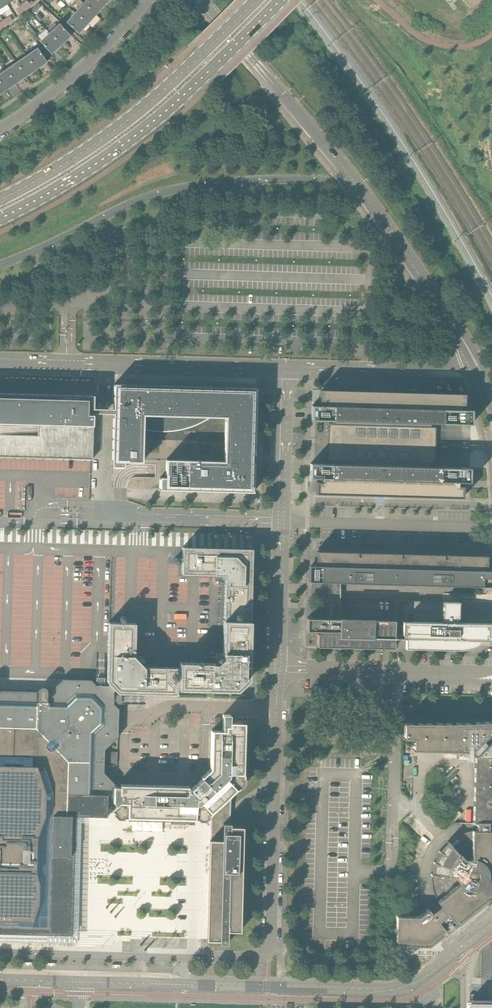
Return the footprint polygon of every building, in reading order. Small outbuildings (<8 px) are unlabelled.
[(104,5),(98,0),(87,0),(84,3),(96,14),(104,5)] [(22,6),(25,10),(31,5),(27,1),(22,6)] [(75,13),(87,24),(96,14),(84,3),(75,13)] [(17,11),(20,15),(25,10),(22,6),(17,11)] [(75,13),(67,22),(78,33),(79,34),(80,33),(79,33),(87,24),(75,13)] [(4,21),(7,25),(13,21),(10,17),(4,21)] [(50,33),(61,45),(70,37),(71,37),(70,35),(69,36),(59,24),(50,33)] [(50,33),(40,41),(51,53),(50,53),(52,54),(52,53),(61,45),(50,33)] [(26,56),(36,69),(46,62),(46,63),(47,63),(46,61),(37,48),(26,56)] [(26,76),(36,69),(26,56),(16,63),(26,76)] [(15,83),(26,76),(16,63),(6,70),(15,83)] [(15,83),(6,70),(0,74),(0,83),(5,90),(15,83)] [(209,419),(225,420),(224,464),(166,462),(166,477),(167,478),(167,480),(160,480),(160,490),(253,493),(254,462),(250,462),(250,461),(251,461),(252,460),(253,459),(253,458),(252,457),(251,456),(250,456),(250,455),(254,455),(255,421),(256,388),(114,384),(114,409),(113,414),(112,467),(124,467),(125,460),(127,460),(127,462),(142,462),(143,428),(146,428),(146,430),(156,432),(163,432),(169,432),(175,432),(180,431),(186,430),(196,426),(201,424),(207,422),(209,419)] [(334,421),(431,424),(471,425),(472,410),(460,410),(460,406),(464,406),(465,394),(346,391),(320,390),(320,402),(324,402),(324,406),(312,406),(312,420),(334,421)] [(69,459),(92,460),(94,413),(113,414),(114,409),(94,409),(94,396),(0,393),(0,457),(69,459)] [(333,464),(430,467),(431,424),(334,421),(333,439),(332,439),(331,440),(330,441),(330,442),(330,443),(330,444),(331,445),(332,446),(333,447),(333,464)] [(430,467),(333,464),(310,464),(310,478),(321,479),(321,483),(316,482),(316,494),(463,499),(463,487),(458,486),(458,483),(470,483),(470,469),(430,467)] [(110,543),(110,532),(99,531),(99,543),(110,543)] [(115,543),(126,544),(126,534),(115,534),(115,543)] [(224,618),(225,618),(250,619),(251,619),(252,557),(247,557),(245,554),(245,549),(183,547),(182,574),(216,575),(216,580),(220,584),(225,584),(224,618)] [(483,570),(483,569),(487,569),(487,556),(316,551),(316,564),(319,564),(319,565),(308,565),(308,582),(491,587),(491,584),(491,570),(483,570)] [(402,634),(406,635),(406,649),(458,650),(461,650),(464,650),(467,650),(470,649),(472,648),(475,647),(476,647),(477,646),(478,645),(478,644),(479,644),(479,643),(479,642),(480,641),(490,641),(491,624),(458,623),(459,602),(404,601),(402,622),(402,634)] [(177,669),(177,688),(179,688),(179,689),(238,691),(249,680),(251,621),(250,621),(250,619),(225,618),(225,620),(224,620),(223,653),(217,653),(213,657),(213,663),(180,662),(179,669),(177,669)] [(394,649),(394,634),(395,621),(307,618),(307,631),(317,632),(317,647),(394,649)] [(177,688),(177,669),(177,667),(144,667),(143,666),(145,664),(145,660),(142,656),(137,656),(135,658),(135,657),(136,623),(109,623),(107,682),(110,684),(117,692),(118,693),(177,695),(177,688)] [(21,925),(21,921),(33,921),(38,905),(39,905),(39,903),(39,902),(44,903),(50,882),(48,881),(44,869),(45,847),(57,831),(67,831),(67,844),(76,845),(89,832),(111,810),(114,814),(113,814),(118,819),(125,819),(125,818),(125,817),(115,807),(117,806),(114,803),(115,787),(115,784),(104,773),(105,750),(118,738),(119,717),(119,710),(119,709),(115,705),(116,704),(145,705),(146,696),(116,695),(116,692),(117,692),(110,684),(108,686),(105,686),(105,681),(96,680),(96,682),(94,684),(91,680),(63,680),(49,692),(48,692),(46,689),(45,688),(43,687),(40,688),(39,689),(38,691),(27,691),(0,690),(0,924),(21,925)] [(206,822),(210,817),(210,840),(207,939),(207,941),(221,941),(221,943),(219,943),(219,944),(227,944),(227,943),(226,943),(226,939),(226,931),(228,931),(240,931),(243,827),(229,827),(229,825),(231,825),(231,824),(230,824),(224,824),(225,802),(227,800),(239,788),(239,787),(243,783),(244,778),(245,728),(245,723),(230,722),(230,718),(230,715),(223,715),(223,731),(212,730),(211,769),(208,772),(201,778),(202,779),(191,789),(188,789),(189,786),(120,784),(120,787),(115,787),(114,803),(117,806),(115,807),(125,817),(125,818),(160,819),(195,820),(196,820),(199,820),(199,821),(203,822),(206,822)] [(464,725),(403,723),(403,724),(404,724),(404,738),(403,738),(403,739),(413,739),(413,749),(412,749),(412,750),(471,751),(475,755),(473,824),(474,824),(474,823),(477,823),(489,823),(491,823),(491,722),(464,725)] [(453,921),(454,923),(458,920),(460,923),(488,901),(491,899),(491,831),(489,831),(489,823),(477,823),(477,831),(473,831),(460,835),(448,842),(448,841),(446,843),(439,852),(434,862),(433,863),(431,874),(431,876),(432,876),(433,889),(438,901),(437,902),(441,906),(432,913),(428,909),(419,917),(397,916),(396,942),(402,942),(402,946),(430,947),(444,935),(442,933),(445,930),(444,928),(446,927),(450,931),(454,927),(451,923),(453,921)]
